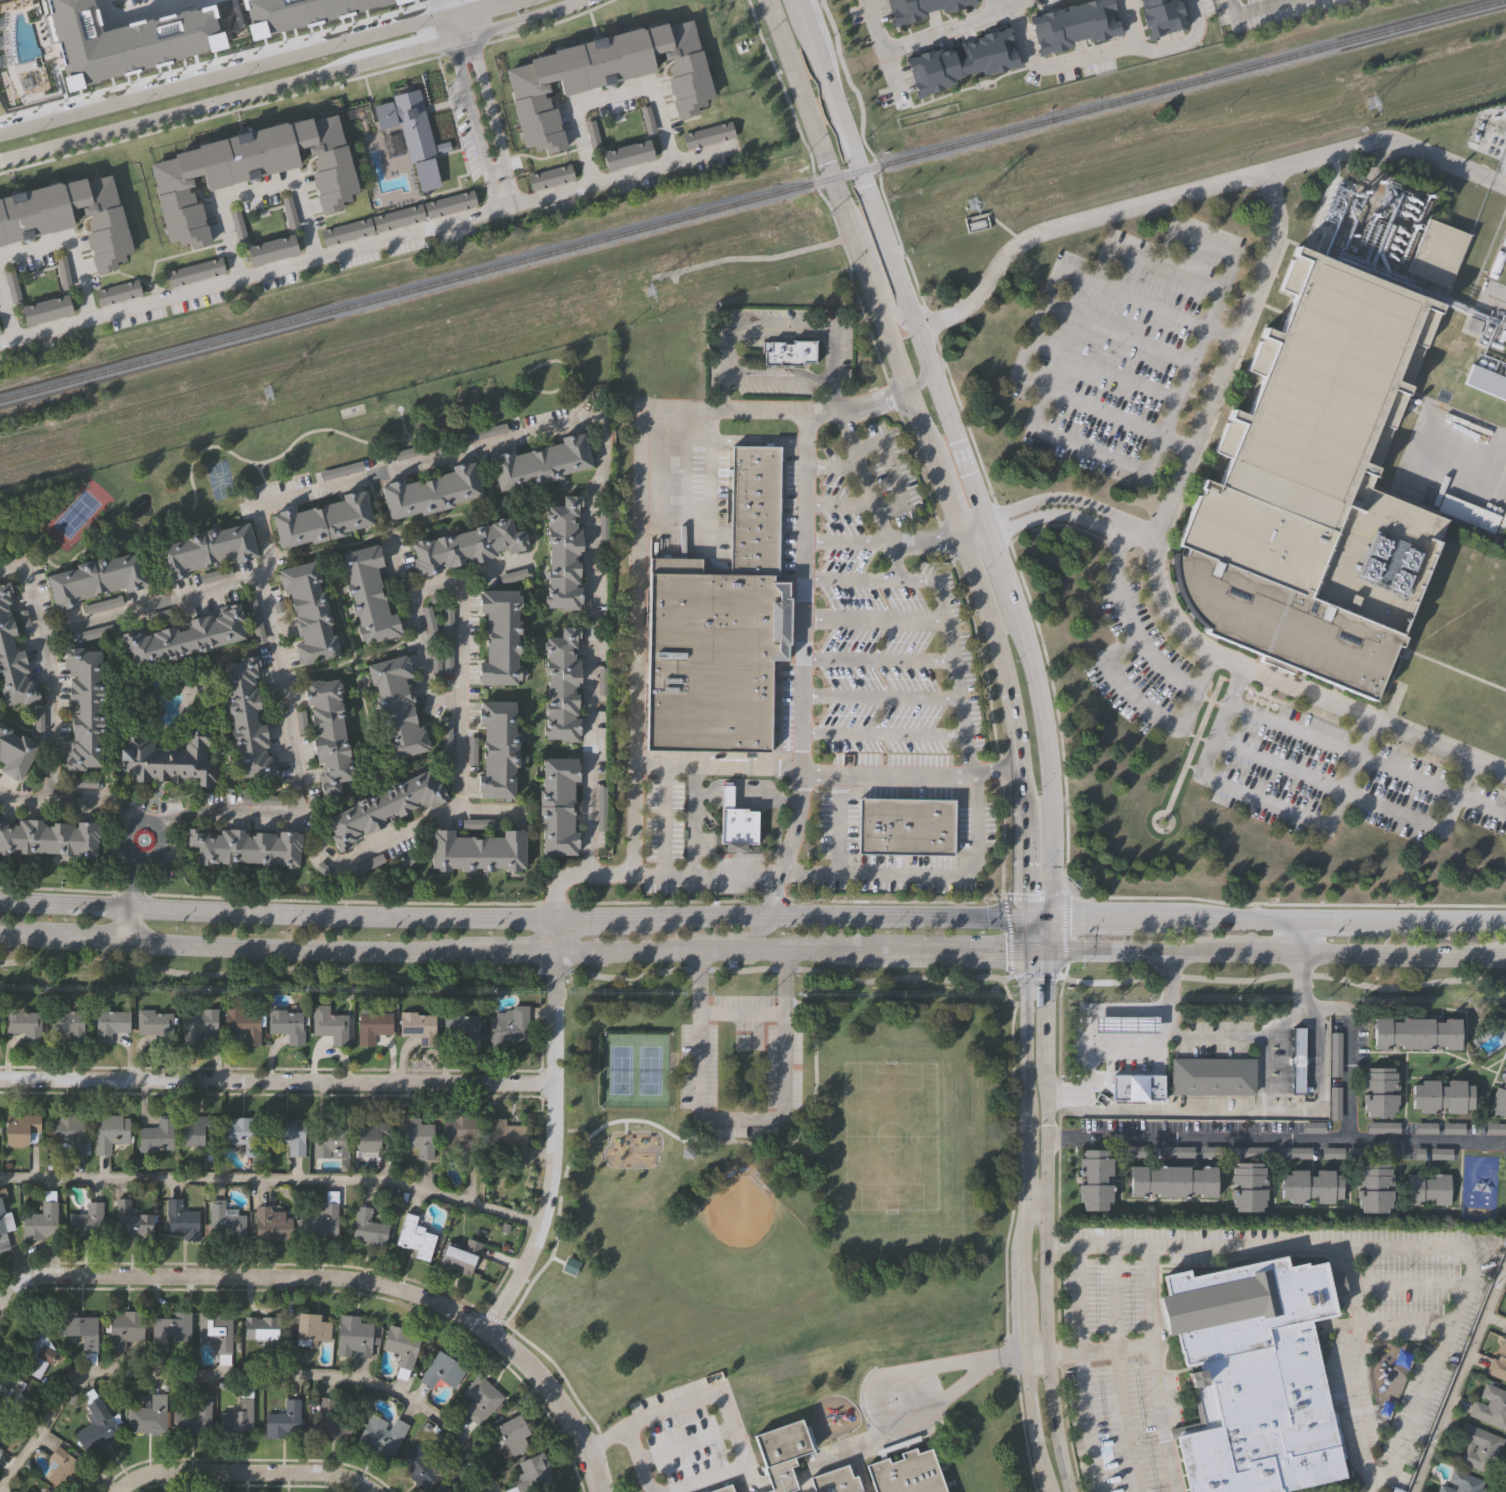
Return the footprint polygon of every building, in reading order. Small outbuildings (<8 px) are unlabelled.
[(64,75),(45,0),(93,0),(95,8),(97,8),(101,24),(99,26),(100,32),(126,24),(125,21),(144,18),(145,21),(156,19),(156,16),(172,13),(174,15),(184,11),(197,8),(206,4),(212,4),(217,17),(215,18),(220,30),(222,30),(227,47),(208,51),(171,62),(171,64),(154,68),(153,67),(139,69),(140,72),(123,76),(121,75),(84,86),(85,87),(66,92),(62,76),(64,75)] [(244,10),(241,0),(412,0),(393,4),(377,6),(354,13),(354,15),(338,19),(336,17),(323,21),(323,23),(306,28),(305,26),(268,35),(268,36),(250,41),(246,23),(249,22),(247,10),(244,10)] [(972,0),(973,0),(974,4),(974,6),(970,8),(969,5),(963,6),(964,9),(949,13),(949,11),(942,12),(942,11),(939,11),(938,9),(925,13),(923,13),(924,17),(917,19),(917,21),(907,24),(907,25),(903,26),(903,23),(901,23),(902,24),(899,25),(898,24),(897,24),(898,27),(892,28),(891,22),(893,22),(887,0),(972,0)] [(1084,3),(1095,0),(1100,0),(1100,1),(1105,0),(1111,0),(1112,2),(1109,2),(1117,28),(1119,28),(1120,34),(1116,35),(1115,33),(1114,32),(1108,34),(1109,37),(1106,37),(1095,39),(1095,38),(1088,39),(1087,38),(1084,38),(1084,36),(1069,40),(1069,44),(1063,46),(1063,48),(1052,51),(1053,52),(1049,53),(1048,50),(1042,52),(1043,55),(1038,56),(1036,49),(1039,49),(1031,23),(1029,23),(1027,17),(1033,16),(1034,19),(1037,18),(1037,16),(1050,12),(1049,11),(1053,10),(1054,12),(1060,10),(1061,14),(1066,12),(1065,8),(1069,7),(1070,8),(1085,4),(1084,3)] [(1143,7),(1141,0),(1176,0),(1177,4),(1179,3),(1182,14),(1183,14),(1184,17),(1181,18),(1183,24),(1186,23),(1188,28),(1182,30),(1181,28),(1155,36),(1156,39),(1152,40),(1152,39),(1150,40),(1148,35),(1151,34),(1149,28),(1146,29),(1145,26),(1146,25),(1143,15),(1144,14),(1142,7),(1143,7)] [(692,19),(700,50),(701,50),(714,98),(705,100),(706,105),(696,108),(698,114),(676,120),(671,101),(673,100),(667,79),(671,78),(668,65),(671,64),(670,60),(664,61),(662,53),(665,52),(665,51),(649,56),(653,72),(561,97),(556,80),(538,85),(538,86),(544,85),(546,93),(542,94),(543,98),(547,97),(550,109),(555,108),(566,149),(545,154),(544,149),(533,152),(532,146),(523,148),(511,101),(513,100),(504,69),(527,63),(526,60),(551,54),(550,52),(640,28),(640,30),(665,23),(666,26),(692,19)] [(1008,29),(1008,31),(1009,31),(1010,35),(1008,35),(1016,63),(1018,62),(1020,68),(1015,70),(1014,67),(1008,68),(1009,71),(1006,72),(1005,70),(994,73),(994,72),(987,74),(987,73),(983,74),(982,70),(970,74),(970,72),(962,75),(962,76),(951,80),(952,83),(948,84),(948,87),(931,92),(932,95),(928,96),(927,93),(922,95),(922,97),(917,99),(917,97),(916,93),(917,92),(917,91),(909,65),(907,66),(905,60),(910,58),(911,61),(917,59),(916,57),(919,56),(920,56),(930,53),(931,55),(938,53),(938,54),(939,54),(951,50),(950,48),(954,47),(957,59),(964,57),(961,45),(964,44),(964,46),(978,42),(977,41),(984,39),(983,37),(994,34),(994,33),(997,32),(998,35),(999,35),(999,33),(1002,32),(1002,34),(1004,34),(1003,31),(1008,29)] [(391,103),(390,96),(416,89),(433,155),(407,162),(398,126),(379,131),(373,108),(391,103)] [(335,115),(343,146),(345,146),(357,193),(348,196),(350,201),(339,203),(341,209),(320,215),(315,196),(316,196),(311,174),(314,173),(311,160),(314,159),(313,155),(307,157),(305,149),(309,148),(309,147),(292,151),(297,168),(204,192),(200,176),(182,180),(182,182),(187,180),(190,188),(186,189),(187,193),(190,192),(194,205),(199,203),(210,244),(188,250),(187,245),(177,247),(175,242),(167,244),(154,196),(156,196),(148,165),(171,159),(170,156),(194,149),(194,147),(283,124),(284,126),(308,119),(309,122),(335,115)] [(680,136),(730,122),(735,137),(685,151),(680,136)] [(600,153),(648,140),(653,158),(605,171),(600,153)] [(411,165),(431,160),(438,187),(419,192),(411,165)] [(569,165),(574,181),(532,193),(527,177),(569,165)] [(73,228),(0,247),(0,200),(60,184),(60,185),(85,179),(86,182),(112,175),(120,206),(122,205),(134,253),(125,255),(127,261),(116,263),(118,269),(97,275),(92,256),(93,256),(87,234),(91,233),(88,220),(91,219),(90,215),(84,217),(82,209),(86,208),(85,207),(69,211),(73,228)] [(422,204),(472,191),(476,205),(426,219),(422,204)] [(290,230),(281,199),(291,196),(299,228),(290,230)] [(370,218),(419,205),(423,220),(374,233),(370,218)] [(238,243),(230,212),(239,209),(247,241),(238,243)] [(966,220),(969,234),(990,228),(986,215),(966,220)] [(1409,269),(1430,216),(1470,232),(1449,285),(1409,269)] [(319,232),(368,219),(372,233),(322,247),(319,232)] [(244,248),(293,235),(298,254),(250,268),(244,248)] [(1442,302),(1368,486),(1446,517),(1439,534),(1434,532),(1432,537),(1437,539),(1400,632),(1399,632),(1375,697),(1204,630),(1207,623),(1199,617),(1193,609),(1187,601),(1182,592),(1178,582),(1175,572),(1173,562),(1173,551),(1181,554),(1185,546),(1175,542),(1196,496),(1194,495),(1199,484),(1200,485),(1204,476),(1219,482),(1229,456),(1214,450),(1226,421),(1229,422),(1231,417),(1229,416),(1232,407),(1246,412),(1262,373),(1247,367),(1259,339),(1262,340),(1264,335),(1261,334),(1264,325),(1279,331),(1294,292),(1280,286),(1292,258),(1294,259),(1296,253),(1293,252),(1297,243),(1442,302)] [(62,292),(54,260),(64,257),(72,290),(62,292)] [(164,274),(221,258),(225,273),(168,289),(164,274)] [(12,305),(4,273),(14,271),(22,303),(12,305)] [(94,292),(138,281),(141,295),(98,307),(94,292)] [(20,309),(67,296),(72,314),(25,328),(20,309)] [(764,363),(764,351),(763,351),(763,341),(770,341),(770,340),(783,341),(783,342),(792,342),(792,339),(816,339),(815,361),(803,361),(803,364),(764,363)] [(1473,361),(1505,375),(1505,398),(1465,382),(1473,361)] [(490,455),(496,454),(496,451),(512,447),(513,452),(562,439),(560,434),(577,430),(577,432),(583,430),(592,463),(561,472),(562,475),(530,484),(529,480),(498,488),(490,455)] [(436,439),(439,449),(398,460),(395,450),(436,439)] [(778,573),(773,573),(730,572),(732,445),(779,445),(778,573)] [(320,471),(362,459),(365,467),(322,479),(320,471)] [(483,494),(453,502),(454,505),(423,514),(422,510),(390,518),(382,485),(388,484),(388,482),(404,477),(405,482),(453,470),(452,465),(469,461),(470,462),(475,461),(483,494)] [(281,547),(273,515),(278,513),(277,511),(294,506),(295,511),(343,499),(342,493),(359,489),(359,491),(366,490),(374,522),(344,530),(345,533),(312,542),(311,539),(281,547)] [(579,553),(576,553),(576,556),(574,556),(574,560),(577,560),(577,561),(580,561),(580,576),(579,576),(579,581),(576,582),(576,585),(582,585),(581,602),(580,602),(580,607),(547,606),(547,601),(545,601),(545,593),(547,593),(547,585),(549,585),(549,582),(547,582),(547,569),(549,569),(550,541),(547,541),(548,529),(549,529),(549,525),(548,525),(548,517),(545,517),(545,508),(548,509),(548,504),(562,504),(563,494),(582,494),(582,515),(572,514),(572,521),(576,521),(576,525),(581,526),(580,535),(583,535),(582,550),(579,550),(579,553)] [(475,528),(475,526),(498,520),(498,518),(505,516),(505,517),(510,516),(514,531),(524,528),(528,545),(518,548),(518,545),(507,547),(506,543),(500,545),(501,548),(497,549),(498,553),(489,555),(489,558),(475,561),(474,557),(472,558),(471,555),(467,556),(467,558),(463,559),(464,562),(451,566),(450,564),(443,566),(442,564),(440,564),(441,570),(425,574),(424,573),(418,575),(415,561),(417,561),(412,542),(417,541),(416,539),(424,537),(425,538),(432,537),(433,538),(436,538),(435,536),(447,533),(447,535),(475,528)] [(251,558),(251,559),(235,564),(233,558),(186,572),(188,577),(171,581),(170,579),(165,581),(156,549),(186,540),(184,536),(217,527),(218,531),(248,522),(257,556),(251,558)] [(400,632),(365,642),(363,637),(360,638),(357,625),(360,624),(357,614),(353,615),(350,601),(354,600),(352,593),(348,594),(345,581),(348,580),(346,570),(343,571),(339,557),(342,556),(341,551),(376,542),(377,544),(380,544),(385,563),(376,565),(389,612),(395,610),(401,629),(399,630),(400,632)] [(24,554),(0,561),(0,550),(21,544),(24,554)] [(142,586),(143,588),(127,593),(125,587),(77,600),(78,606),(61,610),(60,608),(55,609),(46,577),(76,568),(75,564),(108,555),(109,560),(139,551),(148,585),(142,586)] [(730,572),(773,573),(773,581),(788,581),(788,596),(790,596),(789,643),(787,643),(787,659),(771,659),(770,751),(646,750),(649,557),(701,558),(700,572),(730,572)] [(299,664),(297,657),(298,656),(295,643),(303,641),(301,635),(297,636),(293,619),(296,618),(295,616),(296,616),(296,614),(293,615),(292,609),(294,608),(291,597),(292,597),(291,593),(286,594),(285,590),(283,590),(280,579),(279,579),(278,573),(280,573),(279,569),(317,560),(322,581),(318,582),(320,591),(325,590),(333,624),(330,625),(332,635),(336,634),(342,655),(302,666),(301,663),(299,664)] [(5,705),(0,684),(0,583),(10,581),(15,601),(11,602),(13,610),(11,611),(17,634),(14,635),(16,639),(21,638),(22,644),(17,645),(19,650),(24,649),(28,663),(26,664),(28,672),(25,673),(27,681),(35,679),(40,699),(23,703),(22,700),(5,705)] [(481,591),(518,591),(518,597),(521,597),(521,611),(518,611),(518,623),(521,623),(521,635),(517,635),(517,642),(521,642),(521,655),(517,656),(517,667),(520,667),(520,681),(517,681),(517,685),(481,685),(481,682),(477,682),(477,675),(479,675),(479,663),(487,663),(487,614),(480,614),(480,600),(478,600),(478,594),(481,594),(481,591)] [(123,605),(87,615),(84,607),(121,596),(123,605)] [(258,641),(247,600),(257,597),(268,638),(258,641)] [(229,608),(228,605),(240,602),(245,620),(241,621),(245,638),(213,647),(214,649),(198,654),(197,651),(185,654),(186,658),(165,663),(164,659),(134,667),(130,651),(127,652),(122,633),(133,630),(134,634),(143,632),(143,634),(175,625),(176,632),(191,628),(189,620),(212,614),(213,618),(221,615),(220,611),(229,608)] [(439,636),(430,638),(422,607),(431,604),(439,636)] [(113,630),(82,638),(80,629),(111,620),(113,630)] [(577,742),(565,742),(565,741),(560,741),(560,740),(545,740),(545,736),(543,736),(543,726),(546,726),(546,719),(548,719),(548,716),(546,716),(546,704),(547,704),(548,676),(546,676),(546,663),(548,663),(548,659),(546,659),(546,652),(544,652),(544,643),(546,643),(546,638),(561,639),(561,629),(581,629),(580,649),(576,649),(576,650),(571,650),(571,655),(575,655),(575,661),(579,661),(579,685),(577,685),(577,688),(574,688),(574,691),(572,691),(572,693),(574,693),(574,697),(578,697),(578,710),(577,710),(577,716),(574,716),(574,720),(579,720),(579,736),(577,736),(577,742)] [(69,711),(69,686),(70,686),(70,677),(73,677),(73,669),(65,669),(65,647),(84,647),(84,650),(101,650),(101,681),(105,681),(105,703),(102,703),(102,716),(106,716),(106,732),(102,732),(102,765),(85,765),(85,770),(66,770),(66,758),(69,758),(69,749),(74,749),(74,741),(76,741),(76,739),(72,739),(72,718),(75,718),(75,711),(69,711)] [(417,724),(421,723),(423,727),(424,727),(430,744),(427,745),(428,748),(392,758),(386,737),(389,736),(386,725),(382,726),(373,694),(378,693),(375,682),(371,683),(366,663),(405,652),(406,655),(409,655),(410,661),(409,661),(413,673),(404,676),(417,724)] [(258,655),(262,675),(259,675),(260,683),(255,684),(260,712),(264,712),(270,746),(265,747),(267,756),(271,755),(273,765),(276,765),(278,775),(260,779),(259,775),(243,778),(237,748),(234,748),(231,732),(235,731),(233,716),(230,717),(227,700),(230,699),(224,665),(241,661),(240,658),(258,655)] [(315,755),(313,741),(316,740),(316,736),(318,736),(317,730),(313,730),(311,715),(312,715),(311,708),(313,707),(313,704),(308,705),(305,689),(307,689),(306,683),(323,680),(323,682),(338,679),(339,684),(342,683),(343,692),(341,692),(342,699),(340,700),(340,703),(342,703),(344,716),(342,716),(346,744),(349,743),(351,756),(348,757),(349,760),(352,759),(353,766),(355,766),(356,774),(354,774),(355,779),(340,781),(342,792),(322,795),(320,784),(324,784),(322,773),(325,773),(323,763),(318,763),(317,755),(315,755)] [(484,724),(479,724),(479,708),(480,708),(480,701),(514,701),(515,733),(518,733),(518,766),(514,766),(514,797),(480,797),(480,790),(479,790),(479,774),(484,774),(484,724)] [(11,776),(0,769),(4,763),(0,760),(0,720),(13,728),(11,731),(20,736),(21,734),(39,744),(20,778),(18,777),(16,780),(11,777),(11,776)] [(139,729),(142,729),(142,732),(151,733),(151,737),(155,737),(155,748),(158,746),(163,746),(166,747),(169,749),(184,750),(184,738),(186,738),(186,725),(213,726),(213,745),(207,745),(207,758),(213,758),(213,763),(217,763),(216,781),(214,780),(214,786),(196,786),(196,779),(183,779),(183,783),(170,783),(170,778),(168,778),(168,780),(154,780),(154,776),(152,776),(152,780),(131,780),(131,773),(121,773),(120,748),(123,748),(123,746),(121,742),(121,737),(124,733),(124,728),(126,728),(130,726),(133,726),(136,726),(139,729)] [(578,781),(573,781),(573,832),(578,832),(578,855),(542,855),(542,823),(538,823),(539,788),(543,788),(543,758),(578,758),(578,781)] [(429,807),(427,803),(421,806),(419,802),(416,804),(418,807),(412,810),(413,812),(400,819),(397,814),(395,816),(394,814),(383,820),(386,827),(372,833),(372,832),(364,836),(362,831),(360,831),(361,834),(354,837),(356,841),(348,845),(350,849),(340,854),(330,835),(333,834),(326,819),(356,805),(355,803),(373,794),(374,797),(385,792),(383,789),(397,783),(398,785),(430,769),(438,785),(442,783),(450,800),(439,805),(438,802),(429,807)] [(720,809),(721,786),(732,786),(732,809),(747,809),(746,812),(757,812),(756,845),(744,845),(744,851),(726,851),(726,844),(719,844),(720,809)] [(278,801),(242,800),(242,790),(279,792),(278,801)] [(859,850),(860,796),(954,798),(952,852),(859,850)] [(462,826),(462,816),(495,816),(495,827),(462,826)] [(14,853),(0,853),(0,822),(6,822),(6,828),(11,828),(11,825),(17,825),(17,820),(39,819),(39,824),(44,824),(44,827),(48,827),(48,825),(50,825),(50,823),(66,822),(66,824),(72,824),(72,827),(76,827),(75,823),(93,822),(93,824),(98,824),(98,837),(95,837),(95,857),(90,857),(90,859),(82,859),(82,856),(74,856),(74,854),(71,854),(71,856),(59,856),(59,853),(28,853),(28,854),(18,854),(18,851),(14,851),(14,853)] [(302,834),(301,846),(298,846),(298,851),(297,851),(297,866),(293,866),(293,868),(284,868),(284,866),(276,865),(276,863),(273,863),(273,866),(261,865),(261,862),(233,861),(233,864),(220,863),(220,861),(217,861),(217,863),(210,863),(210,865),(200,865),(200,862),(196,862),(197,847),(186,847),(187,828),(197,828),(197,832),(208,832),(208,837),(213,838),(213,834),(219,835),(219,829),(243,830),(243,833),(246,833),(246,835),(252,835),(252,831),(268,832),(268,833),(274,834),(274,836),(277,837),(277,831),(295,832),(295,834),(302,834)] [(525,831),(525,867),(520,867),(520,873),(506,873),(506,867),(495,867),(495,871),(481,871),(481,867),(475,867),(475,871),(461,871),(462,867),(452,867),(452,872),(436,871),(436,867),(432,867),(432,831),(434,831),(434,829),(454,829),(454,836),(503,836),(503,829),(522,829),(522,831),(525,831)] [(313,1005),(328,1005),(328,1014),(346,1014),(346,1045),(330,1045),(330,1035),(313,1035),(313,1005)] [(528,1007),(528,1041),(490,1041),(490,1007),(528,1007)] [(51,1040),(51,1010),(83,1010),(83,1040),(51,1040)] [(184,1041),(184,1010),(217,1010),(217,1034),(199,1034),(199,1041),(184,1041)] [(268,1012),(268,1010),(284,1010),(284,1012),(303,1012),(303,1045),(286,1045),(286,1035),(268,1035),(268,1012)] [(40,1011),(39,1044),(24,1044),(24,1033),(5,1033),(5,1011),(40,1011)] [(111,1034),(111,1045),(95,1045),(95,1011),(129,1011),(129,1034),(111,1034)] [(226,1035),(226,1011),(259,1011),(259,1046),(244,1046),(244,1035),(226,1035)] [(171,1012),(171,1035),(138,1035),(138,1012),(171,1012)] [(372,1034),(372,1046),(356,1046),(356,1013),(391,1013),(391,1034),(372,1034)] [(419,1048),(419,1036),(399,1036),(399,1013),(435,1013),(435,1048),(419,1048)] [(478,1048),(443,1048),(443,1014),(478,1014),(478,1048)] [(1149,1017),(1148,1043),(1103,1042),(1104,1016),(1149,1017)] [(1376,1048),(1375,1018),(1391,1018),(1391,1021),(1402,1021),(1402,1018),(1434,1017),(1434,1022),(1445,1021),(1445,1017),(1461,1017),(1461,1050),(1444,1050),(1444,1046),(1432,1046),(1432,1049),(1402,1050),(1402,1045),(1391,1045),(1391,1048),(1376,1048)] [(1305,1092),(1293,1092),(1293,1062),(1291,1062),(1291,1056),(1293,1056),(1294,1026),(1306,1026),(1305,1092)] [(1142,1030),(1114,1030),(1114,1078),(1141,1078),(1142,1030)] [(1329,1030),(1341,1030),(1340,1077),(1329,1076),(1329,1030)] [(736,1051),(749,1051),(749,1036),(736,1036),(736,1051)] [(1256,1093),(1172,1093),(1172,1056),(1256,1056),(1256,1093)] [(1500,1080),(1505,1063),(1505,1120),(1489,1114),(1493,1105),(1490,1104),(1496,1088),(1502,1090),(1505,1081),(1500,1080)] [(1367,1117),(1367,1111),(1365,1111),(1365,1104),(1362,1104),(1362,1094),(1370,1094),(1370,1089),(1363,1089),(1363,1080),(1365,1080),(1365,1072),(1367,1072),(1367,1068),(1393,1068),(1393,1072),(1397,1072),(1397,1080),(1399,1080),(1399,1089),(1391,1090),(1391,1094),(1398,1094),(1398,1104),(1396,1104),(1396,1112),(1393,1112),(1393,1116),(1367,1117)] [(1411,1109),(1411,1084),(1418,1084),(1418,1080),(1437,1080),(1437,1086),(1445,1087),(1445,1080),(1464,1080),(1464,1084),(1472,1085),(1471,1109),(1462,1109),(1462,1115),(1444,1114),(1444,1109),(1435,1108),(1435,1114),(1419,1113),(1419,1109),(1411,1109)] [(1329,1084),(1340,1084),(1339,1119),(1330,1118),(1329,1084)] [(1109,1090),(1110,1101),(1135,1101),(1135,1089),(1109,1090)] [(40,1116),(40,1146),(4,1146),(4,1116),(40,1116)] [(51,1117),(86,1117),(86,1153),(68,1153),(68,1143),(51,1143),(51,1117)] [(128,1144),(111,1144),(111,1156),(95,1156),(95,1117),(128,1117),(128,1144)] [(179,1145),(179,1117),(216,1117),(216,1134),(202,1134),(202,1145),(179,1145)] [(443,1117),(477,1117),(477,1150),(443,1150),(443,1117)] [(270,1118),(304,1119),(303,1157),(288,1157),(288,1147),(269,1147),(270,1118)] [(432,1159),(417,1159),(417,1148),(398,1148),(399,1118),(418,1118),(418,1124),(432,1124),(432,1159)] [(172,1153),(139,1153),(139,1129),(158,1129),(158,1119),(172,1119),(172,1153)] [(225,1146),(225,1119),(261,1119),(260,1158),(244,1157),(245,1146),(225,1146)] [(525,1165),(508,1164),(508,1150),(487,1150),(488,1119),(503,1119),(503,1125),(525,1125),(525,1165)] [(1368,1119),(1400,1119),(1400,1129),(1368,1129),(1368,1119)] [(333,1130),(333,1120),(348,1120),(348,1159),(313,1158),(314,1130),(333,1130)] [(386,1152),(356,1152),(356,1122),(386,1122),(386,1152)] [(1367,1136),(1399,1136),(1399,1124),(1367,1124),(1367,1136)] [(683,1147),(694,1148),(693,1160),(682,1159),(683,1147)] [(1084,1147),(1109,1148),(1109,1156),(1114,1156),(1113,1173),(1108,1173),(1108,1181),(1113,1181),(1113,1199),(1110,1199),(1110,1209),(1085,1208),(1085,1200),(1080,1200),(1080,1182),(1085,1182),(1085,1174),(1080,1174),(1080,1155),(1084,1156),(1084,1147)] [(1276,1148),(1309,1148),(1309,1158),(1276,1158),(1276,1148)] [(1263,1209),(1238,1209),(1238,1204),(1234,1204),(1234,1196),(1232,1196),(1232,1187),(1240,1187),(1240,1182),(1233,1182),(1233,1173),(1234,1173),(1234,1165),(1237,1165),(1237,1161),(1263,1161),(1263,1165),(1266,1165),(1266,1172),(1268,1172),(1268,1182),(1261,1182),(1261,1186),(1269,1186),(1269,1197),(1266,1197),(1266,1205),(1263,1205),(1263,1209)] [(1362,1210),(1362,1205),(1360,1205),(1360,1198),(1358,1198),(1358,1188),(1365,1188),(1365,1183),(1358,1183),(1358,1174),(1360,1174),(1360,1166),(1363,1166),(1363,1161),(1389,1162),(1389,1166),(1392,1166),(1392,1173),(1394,1173),(1394,1184),(1387,1184),(1386,1188),(1394,1188),(1394,1199),(1392,1199),(1392,1205),(1389,1205),(1389,1210),(1362,1210)] [(1132,1195),(1132,1163),(1148,1163),(1148,1167),(1159,1167),(1159,1163),(1191,1163),(1191,1167),(1201,1167),(1201,1164),(1218,1163),(1219,1195),(1202,1195),(1202,1192),(1191,1192),(1191,1195),(1159,1195),(1159,1191),(1148,1191),(1148,1195),(1132,1195)] [(1331,1203),(1315,1203),(1315,1196),(1306,1196),(1306,1203),(1288,1203),(1288,1198),(1281,1198),(1281,1173),(1288,1173),(1288,1168),(1306,1168),(1306,1175),(1315,1175),(1315,1169),(1333,1169),(1333,1173),(1341,1173),(1341,1198),(1332,1198),(1331,1203)] [(1408,1204),(1409,1171),(1425,1172),(1425,1176),(1435,1176),(1435,1171),(1451,1171),(1451,1204),(1435,1204),(1435,1198),(1425,1198),(1424,1204),(1408,1204)] [(130,1215),(153,1216),(153,1238),(114,1238),(114,1200),(130,1200),(130,1215)] [(182,1200),(182,1212),(199,1212),(199,1240),(166,1240),(166,1200),(182,1200)] [(225,1200),(225,1210),(237,1211),(237,1216),(246,1216),(245,1236),(209,1236),(209,1200),(225,1200)] [(23,1240),(23,1215),(42,1215),(42,1202),(56,1202),(56,1240),(23,1240)] [(86,1215),(86,1203),(103,1203),(103,1240),(68,1240),(68,1215),(86,1215)] [(14,1230),(0,1233),(0,1204),(2,1213),(9,1211),(14,1230)] [(338,1204),(338,1240),(300,1240),(300,1212),(320,1212),(320,1204),(338,1204)] [(284,1212),(284,1240),(254,1240),(254,1207),(272,1207),(272,1212),(284,1212)] [(351,1242),(357,1207),(371,1210),(369,1223),(388,1226),(384,1248),(351,1242)] [(414,1228),(430,1233),(424,1254),(395,1246),(404,1214),(417,1217),(414,1228)] [(469,1277),(435,1265),(442,1244),(460,1251),(464,1239),(480,1245),(469,1277)] [(578,1262),(573,1275),(560,1269),(563,1263),(566,1256),(578,1262)] [(1313,1322),(1268,1332),(1271,1346),(1199,1363),(1187,1366),(1180,1335),(1172,1337),(1163,1297),(1170,1296),(1165,1275),(1188,1270),(1190,1278),(1286,1256),(1288,1267),(1307,1262),(1308,1266),(1326,1262),(1329,1275),(1343,1272),(1348,1293),(1333,1296),(1338,1316),(1313,1322)] [(124,1342),(124,1351),(109,1351),(109,1314),(144,1313),(145,1342),(124,1342)] [(232,1320),(232,1356),(217,1357),(217,1344),(198,1344),(198,1313),(219,1313),(219,1320),(232,1320)] [(318,1322),(331,1323),(329,1343),(294,1340),(296,1314),(318,1315),(318,1322)] [(337,1359),(337,1316),(359,1317),(359,1323),(371,1324),(370,1359),(337,1359)] [(57,1338),(57,1318),(99,1317),(100,1353),(80,1354),(80,1337),(57,1338)] [(185,1318),(185,1348),(155,1348),(155,1318),(185,1318)] [(243,1348),(243,1318),(285,1318),(286,1340),(275,1340),(275,1348),(243,1348)] [(1348,1474),(1272,1491),(1192,1491),(1178,1431),(1196,1427),(1184,1377),(1202,1373),(1199,1363),(1271,1346),(1268,1332),(1313,1322),(1335,1419),(1339,1418),(1348,1455),(1344,1456),(1348,1474)] [(409,1370),(377,1360),(389,1326),(421,1336),(409,1370)] [(1505,1385),(1505,1343),(1499,1340),(1484,1377),(1505,1385)] [(55,1354),(39,1380),(25,1372),(40,1345),(55,1354)] [(418,1382),(435,1352),(466,1369),(454,1389),(437,1380),(432,1390),(418,1382)] [(14,1419),(0,1409),(0,1386),(8,1374),(25,1386),(18,1396),(27,1401),(14,1419)] [(461,1394),(477,1376),(504,1400),(478,1428),(465,1416),(474,1406),(461,1394)] [(1478,1396),(1487,1400),(1485,1405),(1472,1400),(1466,1415),(1504,1431),(1505,1426),(1505,1391),(1484,1382),(1478,1396)] [(150,1410),(150,1394),(165,1394),(165,1434),(128,1434),(128,1410),(150,1410)] [(210,1396),(210,1435),(181,1435),(181,1411),(194,1411),(194,1396),(210,1396)] [(74,1434),(91,1426),(81,1406),(100,1398),(120,1439),(85,1456),(74,1434)] [(349,1439),(317,1437),(319,1399),(342,1400),(341,1414),(350,1415),(349,1439)] [(239,1400),(252,1400),(251,1435),(220,1434),(220,1412),(239,1413),(239,1400)] [(289,1414),(287,1439),(264,1438),(266,1413),(289,1414)] [(798,1488),(786,1491),(757,1491),(772,1487),(766,1469),(764,1462),(766,1462),(755,1430),(802,1414),(807,1429),(814,1447),(794,1453),(795,1457),(797,1462),(791,1464),(792,1468),(798,1488)] [(392,1459),(356,1442),(369,1415),(391,1425),(394,1419),(407,1425),(392,1459)] [(531,1444),(504,1457),(491,1429),(518,1416),(531,1444)] [(1463,1422),(1457,1437),(1467,1442),(1459,1462),(1489,1475),(1503,1439),(1463,1422)] [(878,1455),(877,1452),(876,1450),(896,1442),(902,1440),(919,1434),(920,1436),(921,1439),(885,1453),(886,1456),(883,1457),(881,1458),(880,1454),(878,1455)] [(932,1445),(948,1491),(875,1491),(866,1464),(881,1458),(883,1457),(886,1456),(888,1455),(890,1461),(903,1456),(901,1451),(917,1445),(918,1451),(932,1445)] [(91,1484),(85,1491),(64,1491),(46,1479),(56,1465),(47,1459),(56,1446),(75,1461),(70,1469),(91,1484)] [(397,1463),(415,1446),(442,1473),(424,1491),(397,1463)] [(554,1486),(538,1491),(514,1491),(512,1488),(525,1483),(517,1463),(542,1453),(554,1486)] [(857,1491),(809,1491),(814,1489),(809,1476),(848,1462),(852,1475),(857,1474),(862,1489),(857,1491)] [(1447,1481),(1456,1485),(1454,1489),(1439,1483),(1435,1491),(1480,1491),(1484,1482),(1452,1469),(1447,1481)] [(731,1480),(735,1491),(699,1491),(731,1480)]
